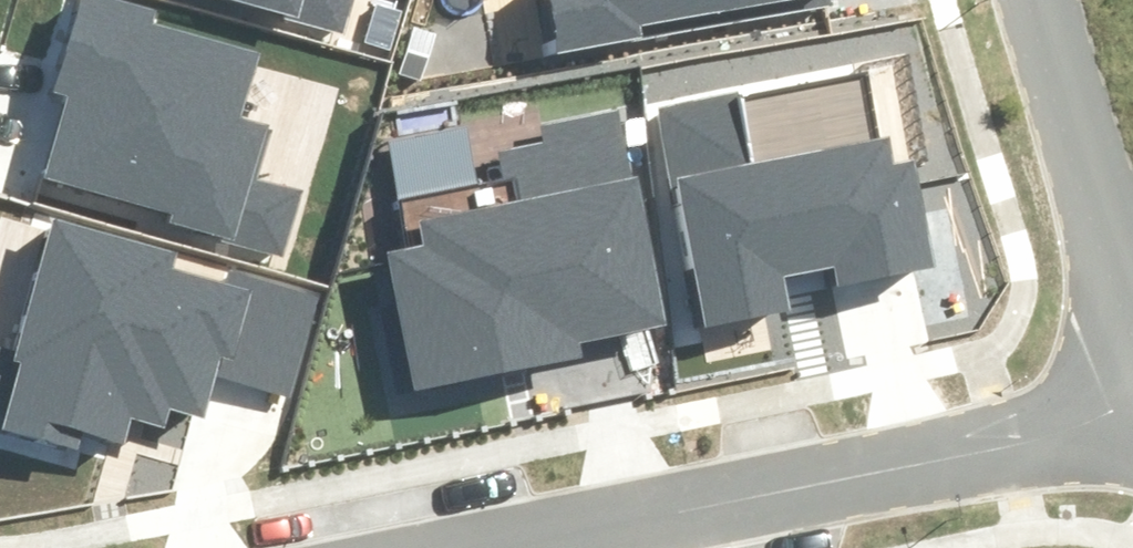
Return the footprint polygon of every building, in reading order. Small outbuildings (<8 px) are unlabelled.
[(281,255),(300,193),(258,181),(274,126),(241,116),(260,54),(155,23),(159,10),(127,0),(79,0),(51,93),(69,98),(46,177),(173,214),(170,222),(281,255)] [(342,29),(350,0),(238,0),(342,29)] [(834,5),(833,0),(532,0),(542,58),(834,5)] [(881,138),(868,73),(738,98),(737,92),(657,107),(700,326),(789,309),(783,276),(832,267),(836,286),(937,267),(916,159),(895,164),(889,136),(881,138)] [(580,341),(667,325),(639,176),(632,177),(619,110),(540,125),(543,142),(498,150),(504,182),(400,201),(409,250),(391,253),(416,387),(582,356),(580,341)] [(292,399),(321,297),(228,271),(225,283),(174,268),(178,253),(53,219),(16,350),(0,346),(0,416),(4,417),(1,427),(77,448),(82,430),(123,441),(130,417),(164,427),(169,408),(205,417),(216,378),(292,399)]
